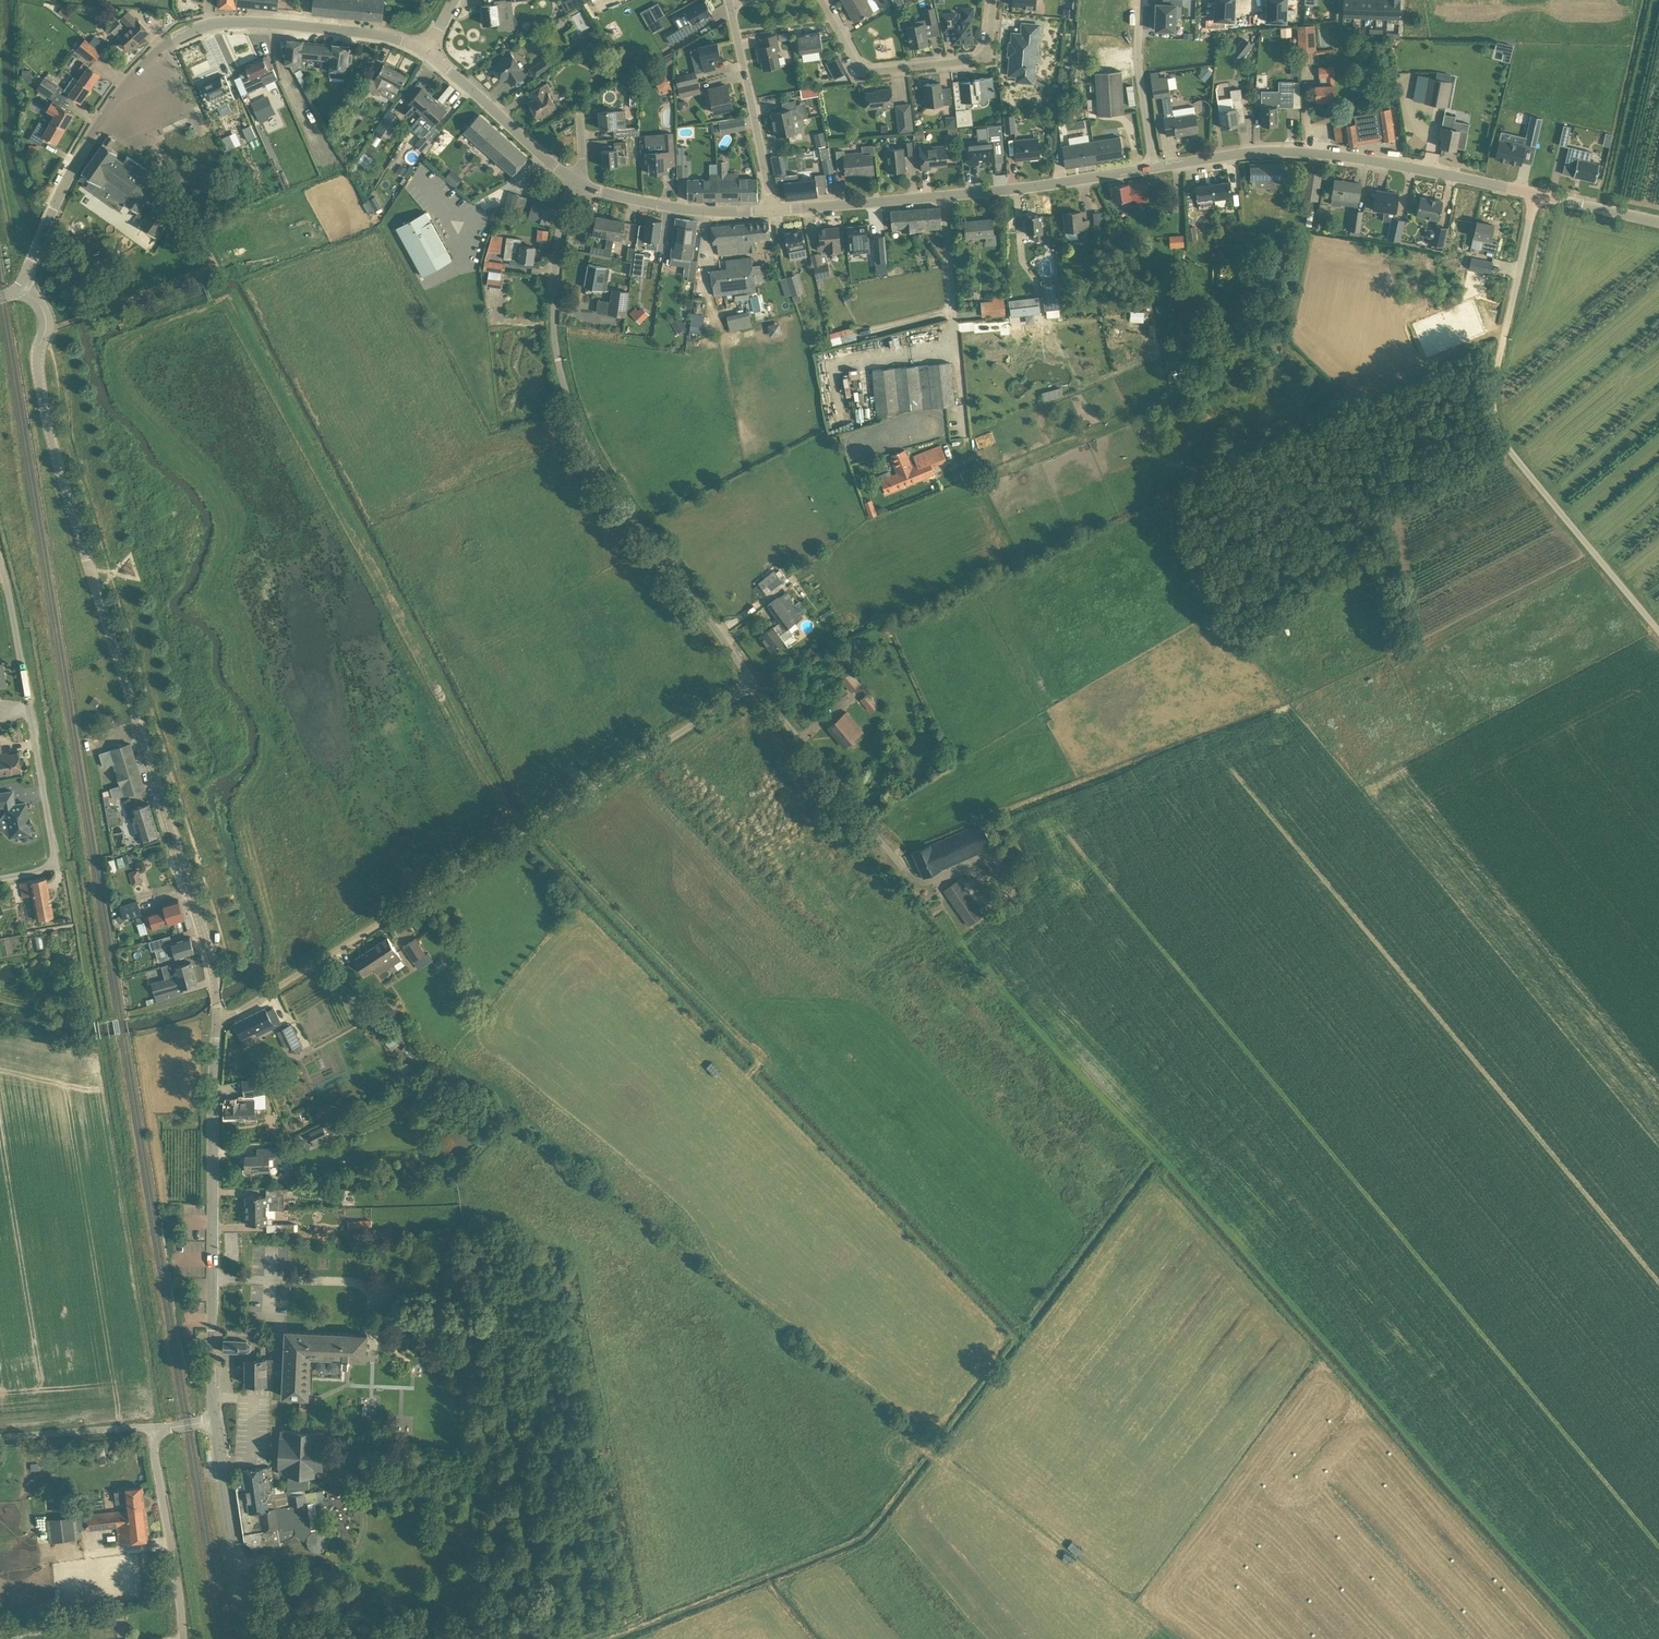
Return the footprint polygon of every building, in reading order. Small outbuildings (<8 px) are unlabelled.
[(278,9),(279,0),(218,0),(218,6),(236,8),(237,5),(278,9)] [(313,13),(382,20),(384,2),(374,1),(374,0),(314,0),(313,13)] [(482,6),(484,24),(498,22),(499,29),(514,28),(512,8),(506,9),(505,1),(505,0),(502,0),(494,1),(495,4),(482,6)] [(690,22),(666,36),(671,44),(704,25),(701,19),(713,12),(706,0),(685,13),(690,22)] [(848,10),(866,0),(842,0),(848,10)] [(848,10),(854,22),(874,11),(867,0),(866,0),(848,10)] [(1023,8),(1035,9),(1036,0),(1011,0),(1011,1),(1013,3),(1012,5),(1023,6),(1023,8)] [(1156,16),(1175,17),(1176,4),(1183,4),(1183,0),(1163,0),(1163,4),(1156,3),(1156,16)] [(1214,8),(1234,8),(1234,0),(1215,0),(1214,8)] [(1267,8),(1287,9),(1287,0),(1268,0),(1267,8)] [(1343,15),(1354,15),(1355,0),(1343,0),(1343,15)] [(1354,15),(1366,16),(1366,0),(1355,0),(1354,15)] [(1366,16),(1377,16),(1377,0),(1366,0),(1366,16)] [(1377,16),(1387,17),(1388,0),(1377,0),(1377,16)] [(1387,17),(1387,22),(1399,22),(1400,0),(1388,0),(1387,17)] [(658,3),(641,12),(652,32),(663,26),(659,18),(665,15),(658,3)] [(67,5),(62,11),(69,17),(75,11),(67,5)] [(924,9),(927,23),(937,21),(934,8),(924,9)] [(962,23),(957,23),(956,12),(942,14),(942,20),(944,31),(952,30),(953,43),(972,40),(970,22),(972,21),(973,8),(960,9),(962,23)] [(1064,8),(1063,16),(1074,17),(1075,9),(1064,8)] [(1214,8),(1214,21),(1234,21),(1234,8),(1214,8)] [(1267,8),(1267,22),(1287,22),(1287,9),(1267,8)] [(119,40),(112,45),(122,55),(128,49),(129,51),(149,31),(129,11),(122,17),(130,27),(118,39),(119,40)] [(113,15),(105,23),(109,27),(108,28),(116,36),(125,27),(113,15)] [(1175,17),(1156,16),(1155,29),(1175,30),(1175,17)] [(907,27),(911,47),(928,44),(924,23),(907,27)] [(1039,37),(1040,25),(1023,23),(1022,35),(1013,34),(1012,43),(1010,43),(1008,54),(1011,55),(1011,57),(1012,58),(1013,58),(1012,63),(1010,62),(1009,74),(1017,75),(1017,81),(1028,82),(1029,70),(1032,70),(1033,55),(1035,55),(1037,37),(1039,37)] [(1315,24),(1298,25),(1299,51),(1316,50),(1315,24)] [(589,31),(594,41),(602,37),(597,27),(589,31)] [(1281,37),(1291,36),(1291,27),(1280,27),(1281,37)] [(820,32),(797,35),(800,54),(803,53),(804,61),(820,58),(819,51),(823,50),(820,32)] [(91,40),(101,48),(106,42),(95,34),(91,40)] [(757,48),(759,57),(761,57),(764,70),(780,66),(777,51),(779,51),(776,34),(761,38),(763,46),(757,48)] [(1244,37),(1232,52),(1242,60),(1253,45),(1244,37)] [(78,49),(83,53),(95,63),(103,53),(86,39),(78,49)] [(290,64),(294,72),(300,69),(308,69),(309,60),(330,63),(328,78),(346,80),(348,62),(351,63),(352,62),(353,55),(352,54),(349,53),(349,45),(332,44),(332,46),(304,43),(304,41),(287,40),(285,63),(290,64)] [(1495,48),(1504,51),(1502,59),(1510,61),(1514,45),(1497,40),(1495,48)] [(714,59),(720,58),(717,42),(690,49),(693,59),(702,56),(705,70),(715,68),(713,62),(714,61),(714,59)] [(595,51),(602,59),(610,51),(603,44),(595,51)] [(1495,50),(1494,58),(1502,59),(1502,50),(1495,50)] [(502,60),(493,66),(502,80),(507,77),(512,85),(526,75),(511,51),(501,58),(502,60)] [(826,62),(835,78),(847,72),(839,55),(826,62)] [(248,71),(240,74),(244,82),(245,84),(249,92),(256,89),(256,88),(265,84),(278,78),(273,68),(268,56),(246,66),(247,68),(248,71)] [(561,56),(553,61),(556,66),(564,61),(561,56)] [(534,74),(551,67),(548,58),(531,65),(534,74)] [(85,71),(79,80),(90,89),(101,73),(83,61),(79,67),(85,71)] [(364,87),(380,95),(385,86),(397,92),(401,84),(402,85),(407,75),(384,63),(375,80),(369,77),(364,87)] [(607,71),(615,84),(626,77),(619,65),(607,71)] [(1206,66),(1198,75),(1204,81),(1212,72),(1206,66)] [(1316,85),(1317,100),(1335,99),(1334,66),(1319,67),(1320,85),(1316,85)] [(300,69),(294,72),(305,91),(306,93),(310,100),(316,97),(312,90),(311,88),(300,69)] [(32,70),(23,70),(23,83),(32,82),(32,70)] [(1094,73),(1096,116),(1124,115),(1121,71),(1094,73)] [(676,77),(678,87),(698,82),(696,72),(676,77)] [(1158,72),(1150,73),(1153,97),(1162,95),(1165,117),(1164,118),(1167,135),(1176,133),(1176,135),(1198,131),(1194,108),(1173,111),(1168,75),(1159,77),(1158,72)] [(666,74),(655,79),(660,91),(662,90),(664,93),(672,89),(666,74)] [(206,88),(202,89),(211,108),(236,97),(226,75),(205,84),(206,88)] [(41,82),(55,92),(59,85),(46,76),(41,82)] [(90,89),(79,80),(73,76),(68,83),(64,90),(81,102),(90,89)] [(975,81),(960,82),(962,103),(979,101),(979,102),(981,104),(983,105),(986,105),(988,103),(989,101),(989,97),(995,96),(992,76),(975,78),(975,81)] [(1430,77),(1425,103),(1447,107),(1452,81),(1449,81),(1435,78),(1430,77)] [(622,80),(624,91),(634,89),(632,78),(622,80)] [(1278,91),(1271,91),(1271,107),(1261,107),(1261,125),(1278,125),(1278,107),(1293,107),(1293,81),(1278,81),(1278,91)] [(41,82),(37,87),(51,97),(55,92),(41,82)] [(529,102),(537,117),(555,107),(547,93),(552,90),(548,82),(529,93),(533,100),(529,102)] [(698,82),(678,87),(681,97),(701,92),(698,82)] [(940,82),(924,84),(925,97),(923,100),(926,103),(926,106),(952,104),(950,88),(941,89),(940,82)] [(709,89),(714,113),(733,108),(727,84),(709,89)] [(816,87),(800,90),(802,98),(817,95),(816,87)] [(415,108),(421,114),(435,99),(422,88),(403,110),(409,115),(415,108)] [(875,91),(866,92),(867,109),(877,107),(877,110),(884,109),(884,107),(893,106),(891,88),(875,90),(875,91)] [(1231,97),(1217,99),(1221,127),(1238,125),(1245,118),(1241,88),(1230,89),(1231,97)] [(268,95),(252,102),(261,123),(270,119),(268,115),(276,112),(268,95)] [(355,106),(359,108),(364,98),(360,96),(355,106)] [(447,110),(435,99),(421,114),(424,116),(418,123),(425,129),(431,123),(433,125),(447,110)] [(679,101),(681,110),(690,108),(688,99),(679,101)] [(783,110),(771,113),(774,124),(791,120),(793,120),(804,118),(803,113),(797,110),(795,100),(782,103),(783,110)] [(61,125),(66,128),(74,113),(61,105),(60,107),(51,102),(46,110),(55,115),(54,117),(52,120),(61,125)] [(910,103),(895,105),(899,133),(914,131),(910,103)] [(1355,123),(1334,126),(1336,141),(1346,139),(1347,146),(1360,144),(1359,143),(1382,139),(1382,140),(1394,139),(1389,106),(1378,108),(1379,110),(1354,114),(1355,123)] [(971,107),(956,109),(958,126),(973,124),(971,107)] [(600,111),(601,128),(625,127),(629,127),(629,117),(626,118),(625,109),(600,111)] [(376,134),(386,140),(400,119),(391,112),(376,134)] [(478,113),(463,131),(513,175),(528,158),(478,113)] [(945,115),(946,125),(956,125),(955,114),(945,115)] [(1444,114),(1439,137),(1442,137),(1441,146),(1456,149),(1456,147),(1465,149),(1468,132),(1453,129),(1455,120),(1455,116),(1444,114)] [(720,119),(723,132),(745,128),(742,115),(720,119)] [(1005,116),(1006,132),(1015,131),(1014,115),(1005,116)] [(1532,116),(1525,142),(1535,144),(1541,118),(1532,116)] [(791,120),(774,124),(776,136),(789,134),(790,141),(804,138),(801,128),(805,123),(804,118),(793,120),(791,120)] [(39,121),(29,139),(40,145),(45,136),(57,143),(66,128),(61,125),(52,120),(48,126),(39,121)] [(243,128),(243,129),(248,140),(256,137),(251,124),(243,128)] [(978,142),(968,143),(968,144),(969,163),(969,164),(978,163),(978,161),(995,159),(995,155),(1004,154),(1001,124),(987,126),(988,127),(976,128),(978,142)] [(1571,126),(1564,124),(1559,144),(1566,146),(1571,126)] [(629,127),(625,127),(626,134),(639,133),(639,126),(629,127)] [(958,127),(948,128),(949,138),(958,138),(958,127)] [(824,131),(814,133),(817,146),(827,144),(824,131)] [(667,165),(675,165),(673,133),(663,133),(664,150),(646,151),(647,162),(649,162),(650,173),(667,172),(667,165)] [(147,200),(157,185),(152,182),(156,176),(147,170),(149,168),(130,155),(125,162),(116,156),(119,151),(111,145),(115,139),(109,134),(82,172),(91,179),(85,186),(119,210),(125,203),(137,212),(140,208),(147,213),(139,225),(155,236),(170,215),(163,210),(169,203),(159,196),(153,204),(147,200)] [(230,134),(222,138),(227,150),(236,146),(230,134)] [(426,151),(428,148),(425,146),(431,140),(425,134),(416,144),(422,149),(423,149),(426,151)] [(1074,141),(1061,143),(1065,167),(1123,158),(1119,134),(1082,140),(1081,137),(1073,138),(1074,141)] [(1016,146),(1017,157),(1025,156),(1026,159),(1040,157),(1038,138),(1015,140),(1016,146)] [(615,149),(602,150),(603,166),(627,165),(626,154),(627,154),(627,141),(614,142),(615,149)] [(904,147),(886,149),(887,156),(884,159),(887,163),(888,172),(891,172),(891,170),(896,170),(896,171),(906,170),(905,155),(912,154),(911,141),(903,142),(904,147)] [(1524,146),(1500,141),(1496,157),(1520,163),(1524,146)] [(41,146),(29,144),(27,156),(35,158),(35,155),(39,156),(41,146)] [(931,165),(947,163),(946,145),(920,148),(921,158),(922,169),(931,168),(931,165)] [(678,146),(679,176),(690,176),(689,165),(686,165),(686,146),(678,146)] [(1582,149),(1569,146),(1564,165),(1575,167),(1573,176),(1595,181),(1599,164),(1580,159),(1582,149)] [(838,169),(845,169),(846,169),(845,156),(844,150),(837,151),(838,169)] [(874,173),(872,154),(863,155),(863,152),(852,153),(852,156),(845,156),(846,169),(845,169),(846,173),(864,171),(864,174),(874,173)] [(777,184),(784,183),(786,199),(818,195),(816,179),(798,181),(797,173),(786,175),(782,154),(771,156),(777,184)] [(823,160),(826,174),(835,172),(832,158),(823,160)] [(1257,180),(1257,187),(1265,187),(1284,187),(1283,163),(1250,164),(1250,180),(1257,180)] [(396,171),(403,175),(408,168),(401,164),(396,171)] [(445,177),(455,186),(463,177),(453,168),(445,177)] [(1321,174),(1307,172),(1303,198),(1317,200),(1321,174)] [(728,173),(717,173),(717,179),(716,200),(758,199),(758,178),(747,179),(728,179),(728,173)] [(1230,173),(1215,175),(1216,181),(1230,179),(1230,173)] [(716,200),(717,179),(688,179),(688,200),(716,200)] [(1341,198),(1358,201),(1361,183),(1335,179),(1331,204),(1340,205),(1341,198)] [(1136,200),(1136,203),(1148,202),(1145,181),(1112,186),(1114,203),(1136,200)] [(1229,181),(1212,183),(1215,199),(1231,197),(1229,181)] [(1215,199),(1212,183),(1196,186),(1197,199),(1198,199),(1198,202),(1215,199)] [(504,207),(524,213),(528,197),(529,196),(509,190),(504,207)] [(1394,216),(1396,212),(1398,193),(1376,190),(1373,209),(1385,211),(1383,218),(1391,220),(1387,237),(1401,240),(1405,220),(1394,218),(1394,216)] [(363,203),(370,215),(383,207),(375,195),(363,203)] [(1416,215),(1439,220),(1443,201),(1420,196),(1416,215)] [(528,218),(545,223),(549,209),(532,204),(528,218)] [(941,227),(940,207),(891,211),(892,221),(892,228),(900,227),(901,231),(918,230),(918,224),(924,224),(924,228),(941,227)] [(1350,229),(1360,230),(1362,211),(1352,210),(1350,229)] [(396,227),(423,275),(452,259),(426,211),(396,227)] [(1064,213),(1065,224),(1066,230),(1078,229),(1079,241),(1091,239),(1089,220),(1082,220),(1081,211),(1064,213)] [(1103,211),(1094,212),(1095,224),(1103,224),(1103,211)] [(580,214),(573,213),(571,220),(579,222),(580,214)] [(1033,234),(1033,241),(1043,240),(1041,215),(1025,216),(1027,234),(1033,234)] [(594,234),(607,236),(610,218),(597,216),(594,234)] [(607,236),(605,248),(604,255),(611,256),(615,237),(622,239),(625,221),(610,218),(607,236)] [(698,221),(676,218),(671,255),(693,258),(698,221)] [(638,224),(635,244),(646,245),(646,241),(658,242),(661,220),(645,219),(644,225),(638,224)] [(965,221),(966,237),(993,235),(992,219),(965,221)] [(239,243),(246,240),(239,221),(232,224),(239,243)] [(769,221),(712,226),(713,244),(717,243),(718,254),(756,251),(755,239),(770,237),(769,221)] [(1491,238),(1494,224),(1477,221),(1475,231),(1474,236),(1472,246),(1481,248),(1495,251),(1497,240),(1491,238)] [(867,225),(848,226),(849,238),(850,238),(851,252),(869,251),(868,237),(867,225)] [(1195,225),(1187,226),(1189,241),(1197,240),(1195,225)] [(1434,229),(1432,237),(1431,244),(1443,247),(1447,227),(1435,225),(1434,229)] [(820,242),(817,242),(818,250),(827,249),(828,253),(840,252),(839,227),(819,228),(820,242)] [(548,241),(549,230),(538,228),(536,239),(548,241)] [(802,230),(785,233),(789,252),(790,252),(791,259),(807,256),(805,248),(806,248),(802,230)] [(1053,244),(1055,234),(1047,233),(1045,243),(1053,244)] [(485,260),(489,261),(492,250),(501,251),(504,236),(493,234),(485,260)] [(1168,235),(1169,247),(1184,246),(1183,234),(1168,235)] [(884,235),(873,236),(875,262),(887,261),(884,235)] [(505,259),(510,259),(534,262),(536,247),(521,245),(522,238),(513,237),(508,236),(505,259)] [(592,246),(590,253),(604,255),(605,248),(592,246)] [(626,258),(633,260),(635,248),(629,247),(626,258)] [(255,249),(243,254),(246,263),(258,258),(255,249)] [(644,253),(636,252),(633,273),(642,274),(644,253)] [(811,254),(816,279),(831,275),(828,261),(822,263),(820,252),(811,254)] [(720,269),(712,270),(715,294),(755,290),(754,282),(753,265),(752,257),(719,260),(720,269)] [(1241,268),(1240,257),(1230,258),(1231,269),(1241,268)] [(1469,269),(1490,274),(1493,262),(1471,257),(1469,269)] [(695,281),(698,260),(691,259),(688,280),(695,281)] [(484,270),(505,273),(506,263),(491,261),(485,260),(484,270)] [(584,287),(606,291),(610,268),(588,264),(584,287)] [(497,275),(498,272),(490,271),(487,285),(503,287),(504,280),(497,279),(497,275)] [(1215,284),(1222,286),(1225,274),(1218,272),(1215,284)] [(1265,276),(1259,272),(1250,285),(1256,290),(1265,276)] [(797,274),(786,277),(794,302),(802,300),(800,293),(803,292),(797,274)] [(1041,280),(1044,310),(1061,309),(1059,278),(1041,280)] [(695,281),(688,280),(687,290),(694,291),(695,281)] [(610,312),(627,314),(630,289),(613,287),(610,312)] [(847,304),(854,300),(850,292),(843,296),(847,304)] [(981,303),(982,316),(1005,313),(1004,296),(993,297),(993,302),(981,303)] [(1037,311),(1036,296),(1008,298),(1009,313),(1037,311)] [(1184,296),(1161,303),(1164,314),(1187,306),(1184,296)] [(774,304),(759,306),(760,313),(775,311),(774,304)] [(638,310),(633,315),(640,322),(649,314),(642,307),(638,310)] [(749,309),(727,315),(731,330),(753,325),(749,309)] [(1144,321),(1145,311),(1131,310),(1131,320),(1144,321)] [(680,317),(671,322),(678,333),(686,327),(680,317)] [(767,323),(769,336),(782,333),(780,321),(767,323)] [(831,331),(833,343),(858,339),(855,327),(831,331)] [(878,412),(879,420),(882,419),(882,417),(892,416),(891,411),(955,404),(951,362),(894,368),(871,370),(876,412),(878,412)] [(1043,391),(1045,400),(1064,395),(1062,386),(1043,391)] [(898,472),(880,479),(886,492),(935,473),(932,467),(947,461),(941,445),(913,456),(915,461),(910,463),(905,450),(891,455),(898,472)] [(775,570),(759,583),(768,594),(784,582),(775,570)] [(774,626),(760,635),(771,650),(793,634),(788,628),(797,621),(796,621),(803,616),(785,593),(779,597),(778,596),(768,604),(780,621),(774,626)] [(816,653),(813,646),(806,649),(809,656),(816,653)] [(841,679),(852,692),(862,684),(851,671),(841,679)] [(842,690),(831,700),(836,706),(847,696),(842,690)] [(862,700),(871,710),(878,705),(869,694),(862,700)] [(847,711),(843,715),(828,727),(834,734),(836,732),(846,745),(863,730),(847,711)] [(144,789),(130,743),(112,749),(99,753),(104,766),(114,763),(121,785),(123,785),(126,794),(144,789)] [(20,771),(17,753),(8,754),(8,752),(0,754),(0,774),(20,771)] [(121,794),(118,784),(110,786),(113,796),(121,794)] [(14,800),(12,790),(0,792),(0,807),(4,806),(7,826),(3,832),(9,836),(9,837),(31,833),(29,825),(30,824),(29,817),(28,817),(25,802),(12,804),(12,801),(14,800)] [(104,796),(108,822),(119,821),(118,811),(112,812),(109,795),(104,796)] [(132,808),(142,840),(159,834),(149,803),(132,808)] [(913,852),(923,876),(991,846),(983,828),(976,831),(973,825),(913,852)] [(130,853),(124,855),(126,862),(132,861),(130,853)] [(129,872),(133,886),(143,883),(141,878),(139,878),(138,874),(140,874),(138,869),(129,872)] [(20,883),(22,893),(23,897),(32,895),(36,919),(53,916),(48,888),(46,878),(20,883)] [(957,880),(942,890),(967,926),(982,915),(957,880)] [(137,917),(139,922),(145,920),(147,928),(174,921),(177,933),(184,931),(181,920),(185,919),(179,899),(163,904),(165,908),(137,917)] [(124,919),(126,919),(142,914),(138,900),(120,906),(122,913),(124,919)] [(124,919),(122,913),(115,918),(120,924),(126,919),(124,919)] [(170,935),(149,941),(152,950),(166,946),(169,956),(175,954),(176,957),(195,951),(190,937),(172,942),(170,935)] [(34,937),(36,949),(44,948),(42,936),(34,937)] [(355,959),(365,974),(375,968),(379,974),(402,959),(388,937),(355,959)] [(416,938),(404,946),(414,962),(427,954),(416,938)] [(155,997),(157,1003),(182,995),(180,987),(187,985),(197,983),(191,962),(181,965),(174,966),(177,976),(152,984),(155,997)] [(157,1003),(155,997),(146,1000),(148,1006),(157,1003)] [(388,1006),(387,1006),(384,1012),(393,1017),(396,1010),(395,1008),(391,1006),(388,1006)] [(265,1008),(235,1023),(242,1038),(259,1030),(260,1033),(281,1023),(274,1007),(267,1011),(265,1008)] [(283,1027),(284,1028),(277,1031),(285,1047),(292,1044),(296,1053),(304,1050),(301,1044),(302,1043),(292,1022),(283,1027)] [(392,1036),(386,1043),(392,1049),(399,1043),(401,1040),(395,1034),(392,1036)] [(411,1070),(408,1062),(399,1065),(402,1074),(411,1070)] [(430,1074),(425,1077),(431,1089),(436,1086),(442,1083),(443,1083),(437,1071),(430,1074)] [(243,1078),(245,1095),(265,1091),(262,1075),(243,1078)] [(255,1098),(252,1098),(241,1098),(241,1100),(229,1101),(229,1106),(227,1106),(227,1116),(246,1116),(246,1118),(265,1118),(265,1108),(255,1108),(255,1098)] [(226,1129),(231,1130),(232,1124),(237,1125),(238,1119),(228,1117),(226,1129)] [(309,1131),(315,1145),(330,1137),(324,1124),(309,1131)] [(284,1129),(280,1131),(279,1134),(279,1135),(281,1139),(287,1136),(284,1129)] [(272,1170),(271,1165),(282,1165),(281,1147),(268,1147),(258,1148),(258,1154),(245,1154),(246,1171),(272,1170)] [(266,1187),(266,1195),(246,1195),(247,1209),(285,1208),(284,1195),(294,1194),(294,1187),(266,1187)] [(332,1192),(335,1199),(345,1195),(342,1189),(332,1192)] [(267,1209),(279,1208),(285,1208),(247,1209),(247,1224),(267,1223),(267,1230),(295,1230),(295,1222),(273,1222),(273,1217),(267,1217),(267,1209)] [(372,1219),(348,1219),(348,1228),(373,1227),(372,1219)] [(284,1375),(284,1396),(300,1396),(299,1425),(299,1430),(308,1430),(308,1426),(311,1354),(343,1356),(343,1357),(343,1364),(349,1364),(349,1357),(349,1356),(366,1357),(367,1335),(297,1331),(286,1330),(285,1353),(285,1361),(284,1375)] [(223,1351),(235,1352),(246,1352),(251,1350),(251,1344),(247,1340),(223,1339),(223,1351)] [(273,1371),(273,1358),(246,1358),(246,1383),(266,1383),(266,1371),(273,1371)] [(388,1399),(389,1410),(398,1410),(398,1399),(388,1399)] [(281,1429),(279,1473),(289,1473),(291,1473),(291,1489),(288,1490),(286,1490),(286,1492),(288,1492),(288,1494),(305,1492),(304,1488),(309,1487),(310,1474),(322,1475),(324,1431),(308,1430),(299,1430),(281,1429)] [(237,1487),(244,1537),(244,1539),(256,1547),(281,1543),(281,1540),(283,1540),(284,1540),(285,1540),(288,1539),(290,1538),(292,1537),(292,1536),(294,1534),(296,1533),(305,1540),(312,1529),(320,1528),(316,1505),(315,1500),(319,1500),(317,1490),(305,1492),(288,1494),(288,1492),(286,1492),(286,1490),(285,1490),(275,1492),(274,1486),(273,1477),(271,1466),(263,1468),(263,1467),(243,1470),(244,1479),(245,1487),(237,1488),(237,1487)] [(86,1514),(88,1530),(117,1526),(119,1542),(148,1538),(142,1486),(125,1488),(125,1489),(115,1490),(116,1502),(126,1501),(127,1509),(117,1510),(86,1514)] [(76,1518),(76,1515),(47,1518),(50,1541),(79,1537),(78,1529),(76,1518)]
